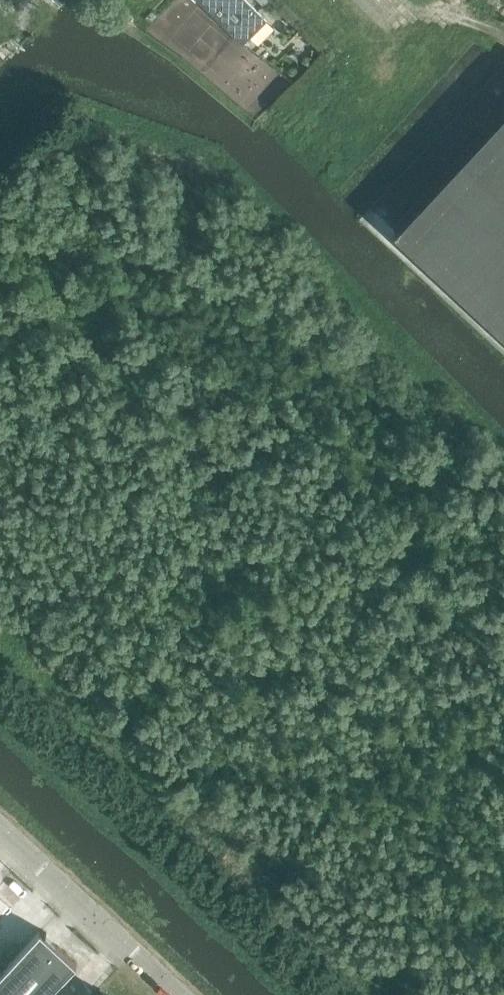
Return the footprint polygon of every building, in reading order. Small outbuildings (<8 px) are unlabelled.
[(243,44),(266,20),(246,0),(199,0),(243,44)] [(0,972),(0,994),(47,994),(77,963),(41,929),(0,972)]
